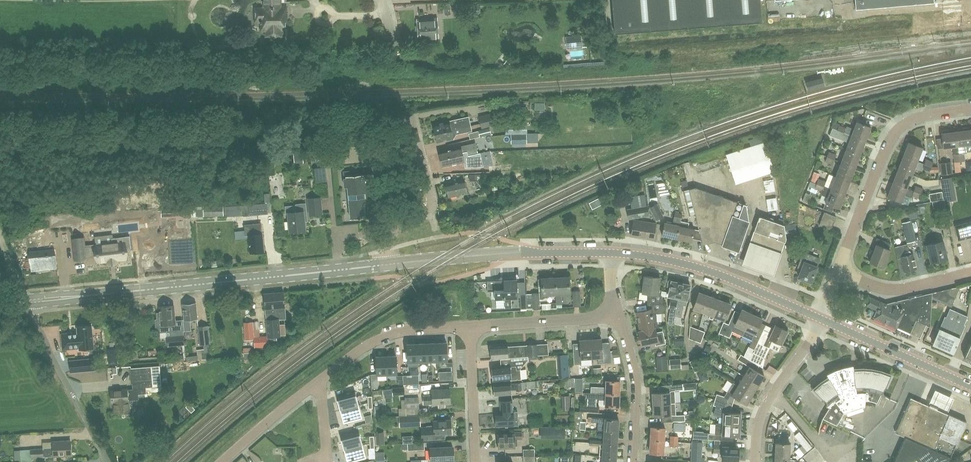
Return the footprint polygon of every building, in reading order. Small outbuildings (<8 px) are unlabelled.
[(280,0),(264,0),(265,13),(260,13),(258,14),(257,15),(256,17),(257,19),(258,21),(260,21),(260,23),(262,23),(262,30),(271,30),(271,35),(282,35),(282,27),(286,27),(286,13),(280,13),(280,0)] [(614,33),(664,29),(661,0),(612,0),(614,33)] [(713,25),(710,0),(661,0),(664,29),(713,25)] [(762,21),(760,0),(710,0),(713,25),(762,21)] [(914,3),(934,2),(934,0),(855,0),(855,8),(914,3)] [(456,13),(479,14),(478,4),(456,4),(456,13)] [(772,22),(784,21),(783,13),(772,13),(772,22)] [(418,29),(437,28),(437,18),(417,19),(418,29)] [(418,39),(438,38),(437,28),(418,29),(418,39)] [(565,37),(567,49),(582,48),(581,36),(565,37)] [(808,89),(824,84),(822,78),(806,82),(808,89)] [(482,128),(496,125),(494,113),(479,116),(482,128)] [(460,129),(472,126),(470,117),(434,126),(436,134),(460,128),(460,129)] [(865,139),(871,125),(856,119),(852,128),(847,126),(846,127),(839,125),(838,128),(865,139)] [(527,134),(537,134),(537,127),(527,127),(526,127),(526,125),(517,125),(505,125),(505,129),(505,134),(517,134),(517,135),(527,135),(527,134)] [(970,126),(963,127),(963,129),(956,130),(960,161),(964,160),(963,152),(966,152),(965,145),(970,144),(970,130),(970,128),(970,126)] [(490,127),(478,130),(478,131),(480,137),(492,134),(490,127)] [(438,143),(455,139),(454,136),(462,134),(460,129),(460,128),(436,134),(438,143)] [(837,130),(832,128),(830,135),(847,142),(846,146),(860,152),(865,139),(838,128),(837,130)] [(950,131),(949,129),(948,128),(944,129),(943,130),(943,132),(941,132),(943,147),(952,146),(953,154),(954,161),(960,161),(956,130),(950,131)] [(917,160),(922,147),(908,141),(902,154),(917,160)] [(736,184),(774,171),(765,142),(727,155),(736,184)] [(478,153),(476,143),(439,152),(441,159),(450,157),(450,158),(457,156),(457,154),(463,152),(463,154),(468,153),(469,156),(478,153)] [(855,165),(860,152),(846,146),(840,160),(855,165)] [(302,150),(294,151),(295,163),(304,162),(302,150)] [(827,157),(834,160),(835,158),(836,154),(829,151),(828,152),(824,151),(823,153),(823,155),(827,157)] [(463,154),(463,152),(457,154),(457,156),(450,158),(450,157),(441,159),(443,168),(470,161),(470,160),(479,157),(478,153),(469,156),(468,153),(463,154)] [(922,169),(924,164),(916,161),(917,160),(902,154),(897,168),(911,174),(914,167),(922,170),(922,169)] [(401,169),(409,167),(407,159),(399,162),(401,169)] [(850,179),(855,165),(840,160),(835,173),(850,179)] [(686,175),(692,174),(689,162),(683,164),(686,175)] [(942,174),(952,173),(951,162),(941,163),(942,174)] [(924,163),(924,164),(922,169),(930,172),(938,172),(939,172),(938,167),(932,167),(932,166),(924,163)] [(317,182),(318,182),(327,181),(325,167),(317,168),(315,168),(317,182)] [(905,188),(911,174),(897,168),(891,182),(905,188)] [(377,215),(373,173),(350,175),(349,171),(343,171),(344,177),(343,178),(344,187),(345,187),(348,187),(351,219),(368,217),(368,216),(377,215)] [(844,192),(850,179),(835,173),(830,187),(844,192)] [(943,178),(944,191),(953,189),(951,177),(943,178)] [(829,188),(824,186),(825,184),(817,181),(811,179),(808,186),(815,188),(814,188),(821,191),(820,194),(826,197),(825,200),(839,206),(844,192),(830,187),(829,188)] [(449,197),(467,193),(463,180),(446,184),(449,197)] [(914,191),(905,188),(891,182),(886,195),(900,201),(902,195),(911,198),(912,196),(919,199),(923,188),(916,186),(914,191)] [(664,183),(660,184),(665,195),(671,194),(664,183)] [(688,189),(694,212),(702,244),(713,241),(738,249),(749,221),(746,204),(697,187),(695,186),(689,188),(688,188),(688,189)] [(689,214),(694,212),(688,189),(685,190),(687,200),(686,201),(689,214)] [(942,191),(940,192),(929,194),(931,201),(943,199),(942,191)] [(223,206),(204,207),(204,216),(224,216),(224,212),(249,211),(250,216),(268,214),(268,213),(273,212),(272,203),(271,193),(264,194),(265,203),(249,205),(223,206)] [(806,193),(803,201),(808,203),(811,195),(806,193)] [(309,214),(321,213),(320,197),(308,198),(309,214)] [(286,213),(288,213),(290,231),(293,231),(294,233),(302,232),(302,230),(305,230),(303,215),(306,215),(305,203),(300,204),(296,204),(296,205),(286,206),(286,213)] [(656,220),(664,217),(657,203),(649,207),(656,220)] [(629,219),(649,216),(647,205),(627,209),(629,219)] [(184,207),(170,208),(161,209),(161,217),(184,215),(184,207)] [(831,230),(836,217),(824,212),(819,225),(831,230)] [(676,238),(682,215),(675,213),(672,225),(664,223),(661,235),(676,238)] [(691,242),(694,229),(688,228),(689,223),(681,221),(682,215),(676,238),(691,242)] [(783,219),(779,218),(777,221),(759,215),(754,230),(785,241),(786,237),(784,225),(783,219)] [(940,230),(943,229),(944,237),(951,235),(948,221),(947,219),(947,217),(939,218),(940,220),(939,221),(940,230)] [(907,242),(914,240),(909,220),(903,221),(907,242)] [(653,240),(655,225),(634,221),(632,236),(653,240)] [(264,251),(263,234),(260,234),(259,224),(252,224),(245,225),(245,230),(246,235),(248,235),(250,253),(264,251)] [(787,242),(795,240),(793,225),(785,227),(787,242)] [(785,241),(754,230),(743,264),(774,275),(785,241)] [(97,253),(98,262),(108,261),(109,263),(118,262),(118,260),(126,259),(125,249),(131,248),(130,236),(112,238),(113,243),(96,245),(96,246),(85,247),(84,238),(73,240),(75,260),(86,259),(85,255),(97,253)] [(883,266),(890,248),(888,248),(891,243),(888,242),(889,241),(876,236),(872,248),(874,249),(870,261),(883,266)] [(192,244),(191,240),(176,241),(177,250),(186,250),(186,245),(192,244)] [(932,262),(947,258),(942,240),(927,244),(932,262)] [(789,254),(796,253),(795,243),(787,244),(789,254)] [(909,254),(907,244),(895,246),(898,257),(900,257),(904,271),(916,268),(912,254),(909,254)] [(49,268),(46,251),(33,253),(36,270),(49,268)] [(799,277),(805,279),(804,281),(806,282),(809,283),(809,281),(811,282),(817,267),(816,267),(820,258),(804,252),(798,267),(802,268),(799,277)] [(647,304),(652,304),(664,303),(661,294),(657,294),(659,278),(644,276),(642,292),(648,293),(647,304)] [(557,304),(562,304),(562,293),(570,293),(569,277),(555,278),(557,304)] [(557,304),(555,278),(541,278),(542,292),(539,292),(540,299),(543,299),(548,296),(556,296),(556,303),(552,303),(542,304),(542,308),(557,307),(557,304)] [(517,296),(517,280),(494,281),(494,282),(487,282),(487,292),(494,292),(495,299),(504,299),(505,308),(512,308),(511,297),(517,296)] [(676,281),(675,282),(671,281),(668,280),(667,286),(670,287),(668,296),(671,296),(669,308),(670,308),(669,318),(668,318),(668,323),(674,324),(674,319),(675,314),(678,293),(680,283),(680,282),(679,281),(676,281)] [(690,284),(685,283),(685,282),(682,282),(681,283),(680,283),(678,293),(675,314),(681,315),(683,304),(682,303),(683,299),(687,299),(690,284)] [(959,287),(958,287),(957,286),(932,292),(931,297),(951,305),(959,287)] [(573,307),(580,306),(580,291),(572,291),(573,307)] [(267,320),(286,319),(283,292),(265,293),(267,320)] [(703,312),(709,296),(699,292),(693,308),(703,312)] [(897,327),(910,333),(910,334),(920,338),(926,324),(930,326),(932,292),(923,295),(921,294),(909,297),(908,298),(885,304),(870,297),(866,305),(876,310),(873,317),(896,328),(897,327)] [(257,296),(258,304),(266,303),(265,295),(257,296)] [(703,312),(710,314),(709,318),(712,319),(714,316),(720,300),(709,296),(703,312)] [(724,320),(730,304),(720,300),(714,316),(724,320)] [(184,331),(192,330),(190,319),(197,318),(196,303),(183,304),(184,320),(183,320),(184,331)] [(654,322),(653,316),(654,315),(654,313),(665,313),(665,307),(664,303),(652,304),(652,308),(636,312),(640,330),(638,331),(655,327),(655,322),(654,322)] [(160,306),(160,314),(157,314),(157,319),(155,319),(156,328),(160,332),(162,331),(176,330),(175,323),(173,305),(160,306)] [(960,313),(950,308),(946,316),(945,316),(937,334),(933,344),(953,352),(965,325),(964,324),(965,322),(964,321),(967,316),(960,313)] [(732,331),(741,336),(744,329),(751,313),(741,309),(734,324),(734,326),(732,331)] [(744,329),(741,336),(752,340),(754,335),(754,336),(755,334),(762,318),(751,313),(744,329)] [(279,324),(279,319),(267,320),(266,321),(268,336),(275,336),(280,335),(286,335),(285,324),(279,324)] [(254,337),(253,322),(245,322),(247,340),(254,340),(254,337)] [(724,335),(728,324),(723,322),(719,333),(724,335)] [(732,331),(734,326),(728,324),(724,335),(730,337),(732,331)] [(759,338),(754,349),(755,349),(753,353),(765,358),(770,348),(773,349),(773,351),(776,352),(778,351),(779,350),(788,330),(775,324),(771,331),(764,328),(759,338)] [(94,348),(91,325),(77,327),(78,333),(62,334),(63,349),(79,347),(79,349),(94,348)] [(211,358),(209,344),(211,344),(209,325),(198,326),(200,345),(203,344),(204,349),(197,350),(198,359),(211,358)] [(694,341),(697,331),(698,329),(689,326),(688,338),(694,341)] [(656,333),(655,327),(638,331),(641,345),(654,342),(655,346),(665,344),(662,331),(656,333)] [(700,343),(704,332),(698,329),(697,331),(694,341),(700,343)] [(168,346),(185,345),(184,334),(167,336),(168,346)] [(754,349),(759,338),(754,335),(749,346),(754,349)] [(268,341),(268,336),(254,337),(254,340),(255,349),(269,348),(268,341)] [(599,338),(599,336),(593,336),(594,338),(590,338),(592,357),(598,357),(598,362),(611,361),(610,349),(602,350),(601,338),(599,338)] [(574,364),(582,364),(581,358),(592,357),(590,338),(579,339),(580,351),(573,352),(574,364)] [(428,362),(427,342),(417,343),(418,362),(428,362)] [(438,362),(437,342),(427,342),(428,362),(438,362)] [(448,361),(447,342),(437,342),(438,362),(448,361)] [(418,362),(417,343),(407,343),(408,367),(419,366),(418,362)] [(491,358),(537,355),(537,354),(548,354),(548,343),(490,347),(491,358)] [(748,365),(751,360),(750,360),(741,354),(738,359),(748,365)] [(387,375),(386,355),(376,356),(376,375),(387,375)] [(397,374),(396,355),(386,355),(387,375),(397,374)] [(558,363),(569,362),(569,355),(558,355),(558,363)] [(657,370),(667,369),(667,356),(656,357),(657,370)] [(521,379),(520,369),(528,359),(528,357),(513,358),(514,365),(492,367),(493,380),(510,379),(510,380),(521,379)] [(670,368),(681,368),(681,358),(669,359),(670,368)] [(695,372),(700,370),(695,359),(690,361),(695,372)] [(758,384),(764,374),(750,365),(744,375),(758,384)] [(114,402),(115,411),(129,410),(128,400),(128,395),(146,393),(146,387),(153,387),(151,366),(130,368),(131,384),(132,384),(132,388),(111,390),(112,402),(114,402)] [(602,376),(601,368),(593,368),(594,376),(602,376)] [(885,394),(883,391),(890,375),(881,372),(872,370),(863,369),(854,370),(845,372),(838,374),(829,378),(822,383),(814,389),(826,401),(826,405),(827,407),(829,408),(823,418),(837,425),(844,413),(865,406),(865,400),(873,402),(875,391),(881,393),(886,395),(890,398),(886,395),(885,394)] [(570,370),(559,370),(559,378),(570,377),(570,370)] [(752,394),(758,384),(744,375),(738,385),(752,394)] [(575,386),(575,380),(575,378),(561,379),(561,386),(568,385),(568,387),(575,386)] [(620,393),(620,380),(606,380),(606,393),(620,393)] [(538,388),(538,381),(527,382),(524,382),(524,383),(494,385),(495,395),(511,393),(511,390),(516,390),(516,391),(522,390),(522,389),(525,388),(525,386),(527,386),(527,388),(538,388)] [(746,404),(752,394),(738,385),(733,382),(725,396),(717,394),(715,399),(732,404),(735,397),(746,404)] [(654,404),(670,403),(675,403),(675,391),(684,390),(684,384),(672,385),(672,391),(670,392),(653,393),(654,404)] [(445,403),(451,403),(450,388),(432,389),(432,395),(423,395),(424,403),(432,403),(432,404),(439,403),(439,406),(445,406),(445,403)] [(948,411),(953,398),(935,390),(929,402),(948,411)] [(355,392),(337,397),(340,410),(359,405),(355,392)] [(601,405),(605,405),(619,406),(620,393),(606,393),(600,392),(592,392),(592,393),(586,392),(585,398),(592,398),(599,399),(599,402),(601,405)] [(701,403),(704,400),(706,396),(699,394),(696,401),(701,403)] [(406,409),(419,408),(418,397),(405,398),(406,409)] [(950,457),(966,422),(910,398),(895,432),(904,436),(893,461),(943,461),(950,457)] [(740,412),(730,412),(732,404),(715,399),(714,405),(718,406),(718,408),(716,409),(715,412),(716,415),(722,417),(722,416),(723,417),(723,423),(740,424),(740,412)] [(496,426),(514,425),(518,425),(517,411),(513,411),(512,401),(500,401),(501,412),(495,413),(496,426)] [(676,415),(675,403),(670,403),(654,404),(654,415),(661,414),(671,414),(671,415),(672,421),(673,421),(685,420),(685,414),(676,415)] [(362,418),(359,405),(340,410),(344,423),(362,418)] [(400,427),(421,426),(420,414),(399,416),(400,422),(400,427)] [(618,431),(619,418),(592,416),(592,421),(599,421),(598,429),(605,430),(618,431)] [(424,439),(435,439),(434,434),(452,433),(451,419),(433,420),(434,426),(424,427),(424,439)] [(708,439),(720,439),(720,434),(723,434),(739,435),(740,424),(723,423),(716,423),(716,433),(709,433),(709,434),(705,434),(703,434),(702,438),(705,438),(708,439)] [(664,440),(665,427),(651,426),(650,439),(664,440)] [(617,444),(618,431),(605,430),(604,440),(590,439),(590,442),(617,444)] [(359,432),(341,436),(344,450),(362,445),(359,432)] [(499,447),(515,446),(515,438),(522,438),(522,432),(514,432),(514,434),(498,434),(499,447)] [(703,439),(692,438),(692,441),(691,461),(704,461),(705,457),(702,457),(703,439)] [(32,457),(54,456),(72,454),(71,439),(53,440),(53,446),(43,447),(43,448),(31,449),(32,457)] [(664,440),(650,439),(650,452),(664,453),(664,446),(664,441),(664,440)] [(738,459),(739,446),(723,445),(723,443),(720,443),(720,439),(708,439),(708,444),(714,445),(714,451),(722,451),(722,459),(738,459)] [(408,450),(425,449),(424,442),(413,443),(408,443),(408,449),(408,450)] [(616,456),(617,444),(590,442),(590,444),(600,445),(599,456),(603,456),(603,455),(616,456)] [(789,457),(790,443),(776,442),(775,457),(789,457)] [(362,445),(344,450),(348,461),(350,461),(366,458),(362,445)] [(432,461),(441,461),(441,460),(453,459),(453,446),(431,447),(431,460),(432,461)]
